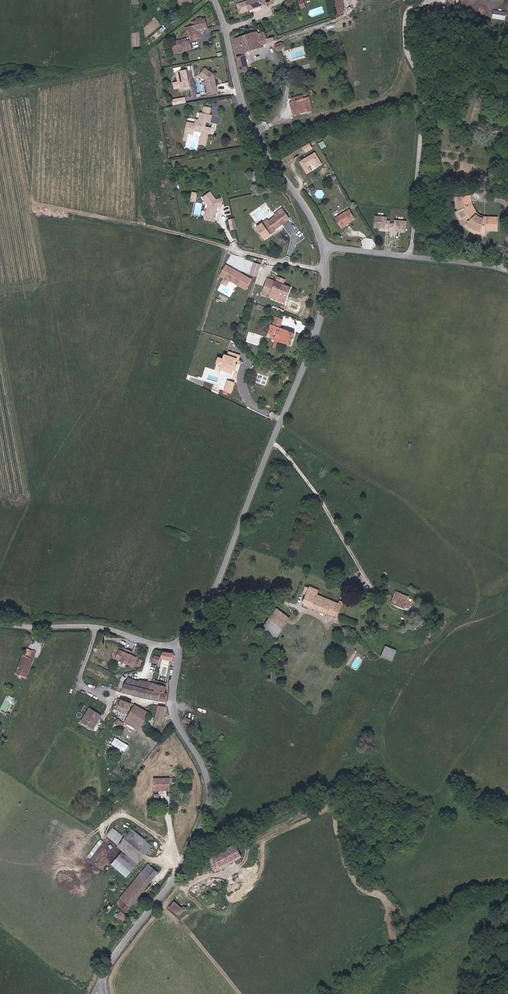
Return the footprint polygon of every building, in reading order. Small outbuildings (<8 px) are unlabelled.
[(238,14),(247,12),(245,4),(258,0),(235,0),(238,14)] [(270,0),(258,0),(245,4),(247,12),(271,4),(270,0)] [(298,0),(301,8),(306,7),(304,0),(299,0),(298,0)] [(191,40),(199,38),(197,28),(208,26),(206,17),(201,18),(201,16),(198,17),(198,19),(195,19),(196,23),(188,24),(191,40)] [(208,26),(197,28),(199,38),(202,38),(200,30),(208,28),(208,26)] [(261,44),(257,31),(252,33),(250,27),(236,32),(237,39),(234,40),(241,74),(247,72),(242,52),(261,46),(261,44)] [(257,31),(261,44),(267,42),(266,37),(264,29),(257,31)] [(176,45),(177,51),(191,49),(189,40),(182,42),(181,40),(172,41),(173,45),(176,45)] [(277,51),(285,46),(282,41),(274,45),(277,51)] [(214,74),(205,67),(198,77),(205,82),(208,95),(218,93),(214,74)] [(179,90),(190,88),(186,69),(175,72),(178,81),(172,82),(174,89),(179,88),(179,90)] [(185,97),(171,100),(173,105),(186,102),(185,97)] [(291,102),(295,116),(309,111),(305,98),(291,102)] [(186,136),(189,136),(190,133),(195,134),(196,130),(204,132),(201,143),(207,144),(210,132),(211,126),(206,126),(207,121),(211,122),(212,114),(209,114),(203,113),(200,113),(199,120),(196,120),(195,124),(188,123),(186,136)] [(310,143),(302,146),(305,152),(313,149),(310,143)] [(315,152),(299,161),(306,174),(312,170),(309,166),(314,163),(317,168),(322,165),(315,152)] [(223,203),(220,196),(215,198),(209,191),(202,197),(208,204),(209,204),(209,208),(208,208),(208,210),(208,216),(217,216),(218,205),(223,203)] [(485,230),(490,230),(490,233),(503,231),(501,217),(489,219),(481,219),(481,221),(478,219),(471,214),(473,210),(470,203),(469,195),(454,197),(456,211),(454,212),(455,216),(458,225),(462,230),(466,227),(478,233),(484,234),(485,230)] [(335,217),(341,226),(355,219),(350,209),(335,217)] [(292,220),(285,210),(277,215),(278,217),(271,222),(270,220),(258,229),(266,240),(277,232),(277,231),(285,226),(284,226),(292,220)] [(477,215),(473,210),(471,214),(478,219),(481,221),(481,219),(489,219),(489,216),(480,216),(477,215)] [(391,223),(391,220),(387,220),(387,216),(375,215),(374,226),(390,228),(391,223)] [(228,219),(231,230),(236,228),(234,217),(228,219)] [(406,232),(407,221),(395,220),(394,223),(391,223),(390,228),(390,230),(406,232)] [(491,240),(490,233),(490,230),(485,230),(484,234),(478,233),(466,227),(462,230),(465,232),(471,236),(479,238),(491,240)] [(261,264),(253,263),(251,274),(259,276),(261,264)] [(226,280),(231,270),(237,273),(238,272),(227,266),(221,277),(226,280)] [(254,281),(238,272),(237,273),(231,270),(226,280),(231,283),(232,281),(233,280),(240,284),(239,285),(248,291),(254,281)] [(270,298),(275,282),(270,280),(264,296),(270,298)] [(270,298),(277,301),(279,295),(288,298),(292,289),(275,282),(270,298)] [(286,304),(288,298),(279,295),(277,301),(286,304)] [(277,339),(284,342),(291,344),(294,333),(277,326),(274,338),(277,339)] [(234,375),(240,355),(228,351),(227,356),(224,355),(222,359),(218,358),(216,365),(220,366),(219,371),(234,375)] [(231,393),(235,382),(227,380),(224,391),(231,393)] [(304,593),(306,594),(303,601),(327,613),(330,605),(334,607),(336,603),(318,594),(319,590),(310,586),(309,588),(304,585),(302,589),(305,590),(304,593)] [(407,601),(396,597),(393,603),(408,609),(409,607),(413,608),(415,604),(413,604),(415,598),(409,596),(407,601)] [(341,605),(336,603),(334,607),(330,605),(327,613),(338,619),(346,602),(343,601),(341,605)] [(278,637),(290,618),(291,617),(277,608),(274,612),(264,628),(278,637)] [(392,660),(397,651),(368,638),(364,646),(373,649),(372,651),(392,660)] [(122,652),(118,661),(133,667),(136,658),(122,652)] [(162,659),(161,666),(170,667),(171,661),(173,661),(174,654),(163,652),(163,653),(162,659)] [(24,656),(18,670),(27,674),(33,661),(24,656)] [(161,666),(162,659),(155,657),(154,665),(161,666)] [(137,681),(135,687),(132,694),(142,696),(146,687),(148,680),(142,678),(142,679),(133,676),(131,679),(137,681)] [(168,683),(155,678),(153,683),(155,684),(159,685),(166,688),(168,683)] [(137,681),(131,679),(128,684),(135,687),(137,681)] [(132,694),(135,687),(128,684),(125,692),(132,694)] [(157,691),(154,699),(166,702),(166,695),(163,694),(166,688),(159,685),(157,691)] [(119,700),(114,710),(128,715),(131,711),(133,705),(119,700)] [(127,723),(130,725),(129,727),(138,731),(144,720),(144,719),(139,717),(143,710),(134,706),(127,723)] [(159,707),(157,719),(163,720),(165,708),(159,707)] [(95,713),(87,725),(90,727),(98,714),(95,713)] [(102,716),(98,714),(90,727),(93,729),(102,716)] [(183,723),(190,725),(191,719),(185,717),(183,723)] [(130,725),(127,723),(126,724),(119,719),(116,723),(116,724),(124,730),(126,731),(129,727),(130,725)] [(124,752),(128,746),(118,740),(113,745),(124,752)] [(154,782),(154,794),(170,793),(170,782),(155,782),(154,782)] [(132,831),(117,848),(122,852),(137,865),(151,847),(132,831)] [(130,873),(137,865),(122,852),(115,859),(130,873)] [(242,865),(235,852),(209,865),(216,879),(242,865)] [(158,874),(148,865),(144,870),(155,877),(158,874)] [(139,876),(149,884),(155,877),(144,870),(139,876)] [(139,876),(133,883),(142,892),(149,884),(139,876)] [(133,883),(130,887),(139,895),(142,892),(133,883)] [(125,911),(139,895),(130,887),(118,899),(121,903),(119,906),(125,911)] [(174,903),(169,909),(179,917),(184,911),(174,903)] [(126,919),(119,913),(113,920),(117,923),(119,920),(122,923),(126,919)]
